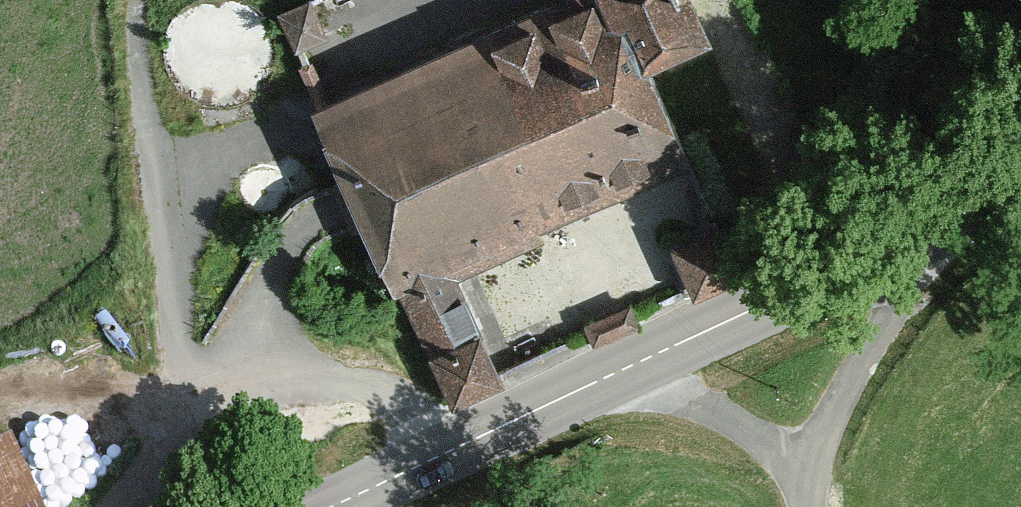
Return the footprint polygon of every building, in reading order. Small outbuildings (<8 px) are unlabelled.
[(321,130),(452,391),(781,227),(668,0),(583,0),(321,130)] [(13,452),(0,457),(0,506),(38,506),(13,452)]
